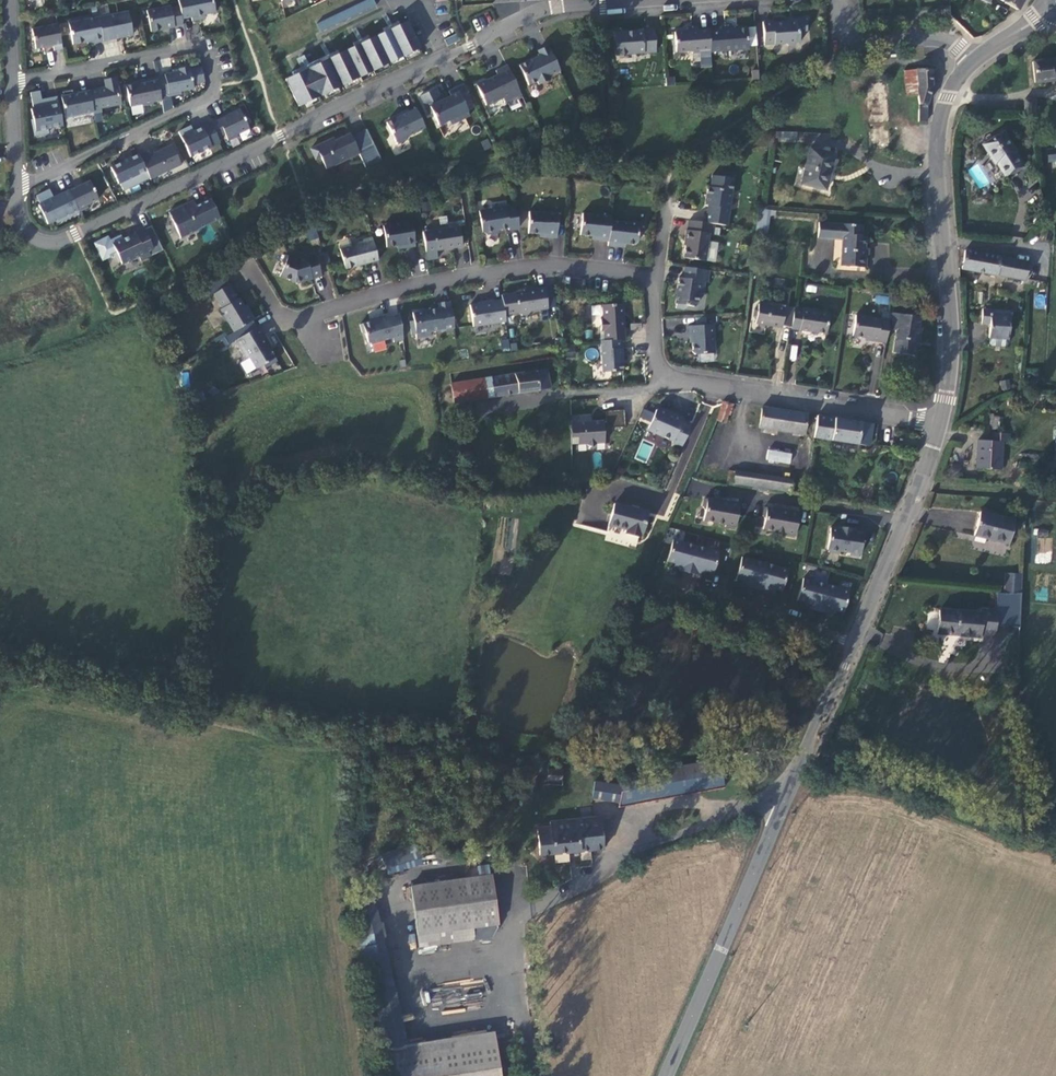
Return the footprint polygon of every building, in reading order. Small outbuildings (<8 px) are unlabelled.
[(182,20),(190,19),(191,23),(208,19),(207,15),(219,13),(216,0),(177,0),(182,20)] [(315,23),(319,32),(375,5),(373,0),(365,0),(315,23)] [(978,0),(990,10),(995,4),(1015,19),(1029,2),(1031,0),(978,0)] [(177,3),(144,9),(150,33),(183,24),(182,20),(177,3)] [(134,36),(128,11),(95,16),(100,41),(134,36)] [(95,16),(66,21),(71,46),(100,41),(95,16)] [(405,20),(281,77),(297,113),(420,53),(405,20)] [(57,23),(29,28),(33,49),(62,44),(57,23)] [(780,26),(769,27),(771,50),(792,48),(795,51),(802,50),(804,48),(807,47),(806,36),(813,36),(812,23),(799,24),(799,26),(780,28),(780,26)] [(726,34),(713,35),(715,55),(715,57),(753,54),(752,33),(737,34),(736,29),(726,30),(726,34)] [(704,56),(715,55),(713,35),(702,36),(702,32),(692,33),(692,37),(679,38),(681,58),(695,57),(698,59),(704,58),(704,56)] [(660,57),(657,35),(648,36),(648,38),(640,39),(640,37),(629,38),(628,36),(620,36),(620,39),(618,39),(620,61),(635,60),(634,57),(646,56),(647,59),(660,57)] [(548,49),(516,62),(526,88),(560,74),(548,49)] [(1034,59),(1035,82),(1055,80),(1055,57),(1034,59)] [(194,88),(189,66),(188,64),(175,67),(176,70),(155,78),(161,100),(194,88)] [(507,67),(473,82),(487,116),(522,96),(507,67)] [(903,86),(912,88),(912,71),(903,69),(903,86)] [(915,119),(926,120),(926,111),(929,88),(931,75),(914,72),(914,88),(915,119)] [(122,106),(117,77),(101,79),(103,86),(86,90),(90,113),(122,106)] [(155,78),(123,86),(127,107),(161,100),(155,78)] [(436,90),(417,95),(437,129),(475,108),(461,84),(439,97),(436,90)] [(872,84),(871,98),(865,97),(864,125),(870,125),(870,128),(890,129),(892,85),(872,84)] [(38,90),(28,92),(31,106),(28,108),(32,135),(62,125),(60,117),(56,95),(40,98),(38,90)] [(90,113),(86,90),(56,95),(60,117),(90,113)] [(413,107),(380,119),(394,147),(425,128),(413,107)] [(249,128),(238,108),(214,119),(226,141),(249,128)] [(1038,111),(1031,111),(1027,112),(1027,121),(1038,121),(1038,111)] [(210,121),(178,135),(186,158),(220,143),(210,121)] [(870,128),(869,154),(889,155),(890,129),(870,128)] [(349,133),(307,149),(319,172),(357,156),(365,168),(382,159),(366,129),(350,134),(349,133)] [(1024,164),(1003,131),(983,143),(997,166),(999,164),(1006,176),(1024,164)] [(182,166),(171,143),(137,157),(149,180),(182,166)] [(828,189),(835,155),(810,150),(803,184),(828,189)] [(135,155),(106,167),(120,193),(149,180),(135,155)] [(711,208),(708,226),(717,227),(730,229),(737,177),(725,175),(724,179),(715,178),(713,190),(711,189),(708,207),(711,208)] [(89,181),(64,192),(76,216),(100,203),(89,181)] [(64,192),(36,203),(46,230),(76,216),(64,192)] [(209,199),(170,213),(177,240),(221,219),(209,199)] [(513,234),(523,232),(519,210),(509,211),(509,207),(499,208),(495,213),(483,215),(486,235),(489,238),(495,238),(499,234),(512,232),(513,234)] [(768,233),(771,212),(762,210),(759,232),(768,233)] [(561,218),(533,216),(532,238),(549,239),(549,243),(560,243),(561,218)] [(600,245),(612,246),(615,224),(615,220),(586,217),(584,239),(600,241),(600,245)] [(415,224),(387,229),(390,250),(407,248),(408,251),(419,249),(415,224)] [(642,227),(615,224),(612,246),(612,249),(622,250),(623,247),(638,248),(641,245),(642,227)] [(716,237),(717,227),(708,226),(692,224),(691,231),(689,233),(687,248),(688,248),(687,260),(708,263),(712,237),(716,237)] [(147,225),(108,241),(121,270),(163,250),(147,225)] [(309,243),(318,242),(316,227),(307,229),(309,243)] [(872,233),(833,228),(831,243),(851,245),(848,272),(872,274),(875,243),(871,242),(872,233)] [(440,254),(466,250),(463,230),(427,236),(431,264),(441,262),(440,254)] [(348,273),(382,264),(375,240),(365,243),(366,245),(359,247),(355,249),(343,253),(348,273)] [(332,275),(327,257),(310,262),(309,260),(300,263),(289,259),(286,266),(287,270),(283,280),(298,287),(305,284),(306,286),(326,280),(325,277),(332,275)] [(972,277),(1020,288),(1024,269),(976,258),(972,277)] [(1037,271),(1024,269),(1020,288),(1032,291),(1037,271)] [(711,287),(713,275),(689,271),(687,282),(682,282),(679,307),(680,307),(679,312),(686,313),(692,310),(697,311),(701,309),(703,298),(706,298),(708,286),(711,287)] [(230,320),(239,333),(260,321),(255,312),(253,314),(244,299),(242,301),(234,286),(219,295),(228,309),(223,312),(228,321),(230,320)] [(552,314),(549,294),(543,295),(540,294),(527,295),(525,297),(519,298),(522,318),(526,321),(531,320),(535,316),(552,314)] [(591,305),(592,316),(602,315),(602,304),(591,305)] [(476,332),(509,328),(506,306),(496,307),(496,305),(488,306),(485,309),(473,310),(476,332)] [(433,336),(458,333),(453,306),(441,308),(442,313),(438,313),(438,316),(435,316),(434,314),(415,317),(416,325),(412,325),(414,339),(418,338),(419,342),(433,340),(433,336)] [(783,332),(795,334),(798,312),(798,311),(791,310),(789,312),(761,307),(760,314),(755,318),(754,324),(757,327),(757,330),(780,334),(783,332)] [(608,337),(609,346),(625,345),(632,344),(631,334),(628,334),(626,310),(606,311),(607,325),(604,325),(605,337),(608,337)] [(810,314),(798,312),(795,334),(795,335),(829,340),(833,318),(822,317),(822,314),(812,312),(810,314)] [(997,333),(996,345),(996,350),(999,352),(1010,353),(1014,351),(1014,346),(1015,324),(998,323),(998,318),(989,317),(988,332),(997,333)] [(396,345),(407,343),(402,318),(391,320),(391,319),(380,321),(381,324),(363,327),(364,334),(368,338),(369,344),(374,347),(395,341),(396,345)] [(918,324),(894,319),(893,327),(891,339),(898,340),(895,361),(914,364),(916,354),(917,347),(921,348),(923,334),(920,334),(921,327),(918,324)] [(869,349),(889,352),(891,339),(893,327),(859,322),(856,343),(870,345),(869,349)] [(717,329),(691,330),(692,341),(695,341),(696,356),(699,358),(718,357),(717,329)] [(261,330),(239,343),(249,362),(253,360),(259,371),(267,367),(269,370),(280,363),(271,348),(273,346),(268,338),(266,339),(261,330)] [(626,353),(625,345),(609,346),(606,346),(608,378),(629,376),(628,366),(629,364),(628,355),(626,353)] [(188,372),(180,373),(182,386),(189,385),(188,372)] [(455,409),(553,395),(551,375),(485,385),(485,390),(453,396),(455,409)] [(1009,379),(999,381),(1001,390),(1010,388),(1009,379)] [(485,385),(452,390),(453,396),(485,390),(485,385)] [(728,425),(734,405),(725,404),(719,422),(728,425)] [(682,417),(658,407),(649,431),(673,440),(680,423),(682,417)] [(643,408),(639,420),(649,424),(653,412),(643,408)] [(606,410),(606,426),(625,426),(624,410),(606,410)] [(804,437),(807,416),(763,410),(760,430),(804,437)] [(591,414),(572,415),(575,444),(605,442),(603,419),(591,420),(591,414)] [(997,428),(1000,416),(992,415),(990,426),(997,428)] [(871,448),(874,426),(822,418),(818,439),(871,448)] [(690,427),(680,423),(673,440),(672,443),(683,447),(690,427)] [(978,475),(1005,477),(1007,450),(1015,451),(1015,440),(996,438),(995,448),(981,447),(978,475)] [(767,450),(766,462),(791,464),(792,452),(767,450)] [(757,486),(756,491),(770,493),(771,489),(794,492),(795,480),(737,472),(735,483),(757,486)] [(723,504),(707,501),(705,510),(707,512),(706,523),(728,527),(728,529),(737,531),(737,528),(738,528),(742,507),(741,507),(741,505),(723,502),(723,504)] [(797,536),(798,536),(801,515),(801,513),(783,510),(782,512),(767,509),(765,518),(767,521),(765,531),(788,535),(787,537),(797,539),(797,536)] [(650,516),(616,510),(610,539),(641,546),(642,540),(645,538),(650,516)] [(981,520),(974,540),(1009,551),(1015,530),(981,520)] [(862,555),(863,555),(866,534),(857,532),(857,530),(847,529),(847,531),(833,529),(830,551),(831,551),(831,553),(842,555),(842,553),(853,554),(852,556),(861,558),(862,555)] [(1043,538),(1041,554),(1036,554),(1035,562),(1050,564),(1052,549),(1051,549),(1052,539),(1043,538)] [(722,554),(676,542),(670,565),(684,568),(683,573),(692,576),(701,578),(702,573),(716,577),(722,554)] [(785,593),(791,571),(745,559),(739,581),(746,583),(753,585),(752,590),(770,595),(771,590),(779,591),(785,593)] [(853,592),(806,580),(801,602),(815,606),(814,611),(832,615),(833,610),(847,614),(853,592)] [(1028,585),(1018,584),(1017,592),(1028,593),(1028,585)] [(1017,592),(1017,605),(1027,606),(1028,593),(1017,592)] [(1014,626),(1017,605),(1002,604),(1000,623),(999,625),(1014,626)] [(1018,647),(1025,647),(1027,606),(1017,605),(1018,647)] [(997,647),(999,625),(1000,623),(985,621),(985,626),(942,622),(939,645),(984,649),(984,646),(997,647)] [(639,815),(738,798),(733,772),(635,788),(636,797),(639,815)] [(578,791),(579,781),(565,778),(563,788),(578,791)] [(607,810),(639,815),(636,797),(610,793),(607,810)] [(563,836),(550,837),(551,863),(574,862),(615,859),(613,827),(562,831),(563,836)] [(378,872),(418,868),(416,848),(376,852),(378,872)] [(489,864),(477,866),(478,874),(490,872),(489,864)] [(511,934),(503,885),(501,885),(499,874),(487,876),(489,887),(422,899),(432,959),(464,954),(461,942),(511,934)] [(393,1003),(379,908),(362,911),(377,1005),(393,1003)] [(425,1003),(437,1003),(437,990),(426,989),(425,1003)] [(480,1006),(482,992),(466,990),(464,1004),(480,1006)] [(393,1045),(397,1075),(502,1075),(497,1032),(393,1045)]
